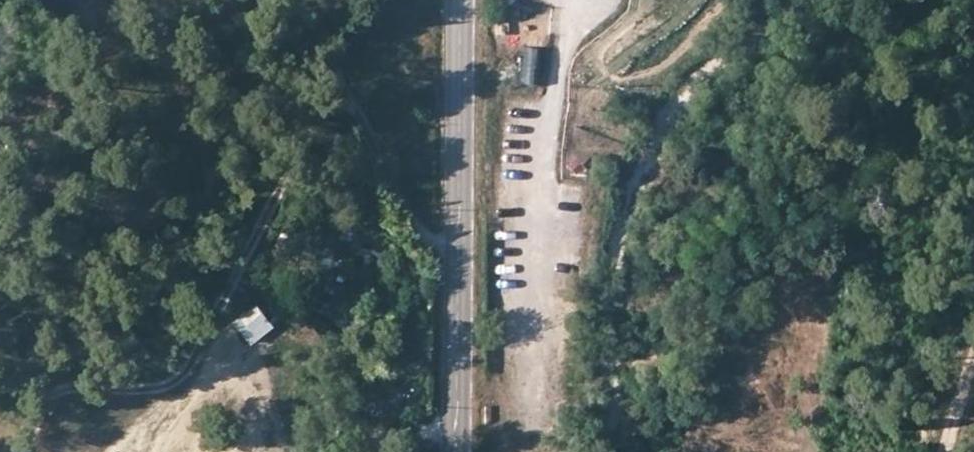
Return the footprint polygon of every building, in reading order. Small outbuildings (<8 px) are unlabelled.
[(539,85),(542,47),(525,45),(522,83),(539,85)] [(249,343),(270,327),(254,306),(233,322),(249,343)]
